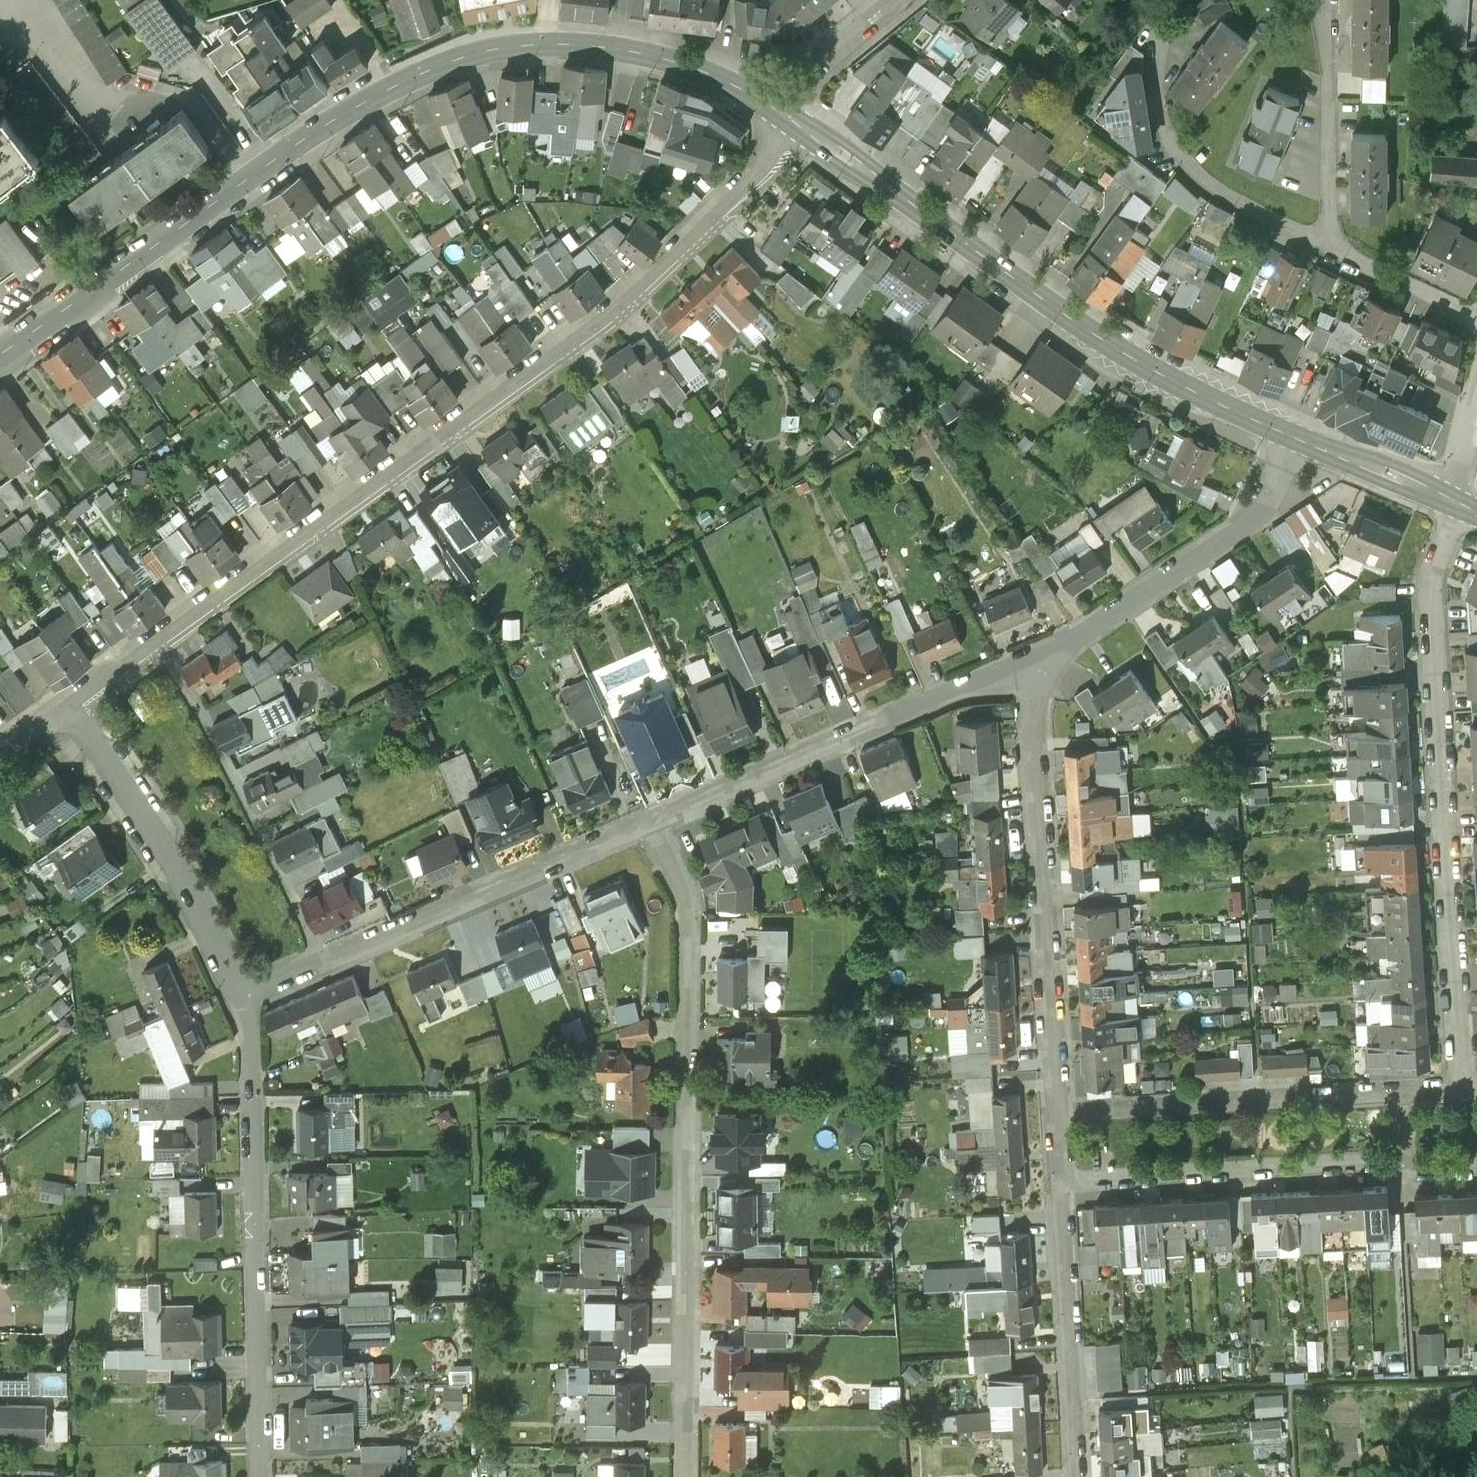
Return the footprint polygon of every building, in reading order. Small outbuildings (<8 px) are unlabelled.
[(81,0),(53,0),(107,86),(127,73),(81,0)] [(161,0),(145,0),(127,13),(170,70),(198,50),(161,0)] [(287,6),(301,27),(332,7),(328,0),(296,0),(287,6)] [(394,5),(388,6),(390,12),(396,11),(405,42),(422,36),(411,0),(392,0),(394,5)] [(422,36),(441,29),(431,0),(411,0),(422,36)] [(466,17),(536,4),(537,0),(463,0),(466,17)] [(561,10),(607,16),(609,0),(562,0),(561,10)] [(648,21),(682,25),(685,0),(651,0),(648,21)] [(682,25),(716,30),(720,0),(685,0),(682,25)] [(774,1),(796,27),(817,9),(810,0),(775,0),(774,1)] [(817,9),(828,0),(810,0),(817,9)] [(963,13),(992,40),(1020,9),(1010,0),(1009,0),(975,0),(963,13)] [(1201,12),(1207,23),(1228,10),(1223,0),(1220,0),(1201,12)] [(1354,14),(1353,14),(1353,38),(1354,38),(1354,67),(1386,67),(1386,34),(1388,34),(1388,18),(1387,18),(1387,0),(1355,0),(1354,14)] [(287,45),(265,14),(250,24),(272,56),(287,45)] [(1222,22),(1204,45),(1203,45),(1188,64),(1189,65),(1172,88),(1198,108),(1217,81),(1219,82),(1228,69),(1227,68),(1247,42),(1222,22)] [(275,64),(250,28),(236,37),(234,34),(209,52),(224,73),(229,70),(241,86),(235,90),(246,105),(266,133),(303,107),(283,78),(274,65),(275,64)] [(357,43),(337,57),(324,39),(313,46),(337,83),(369,61),(357,43)] [(881,48),(853,72),(872,85),(891,60),(892,60),(894,58),(881,48)] [(301,51),(286,62),(283,59),(275,64),(274,65),(283,78),(308,61),(301,51)] [(1121,57),(1106,76),(1116,83),(1130,64),(1121,57)] [(872,85),(872,86),(848,119),(864,131),(881,108),(891,95),(907,72),(892,60),(891,60),(872,85)] [(308,61),(283,78),(303,107),(328,89),(308,61)] [(162,71),(141,65),(138,76),(159,82),(162,71)] [(101,155),(32,66),(13,81),(33,107),(40,117),(81,170),(101,155)] [(557,91),(542,90),(540,117),(529,116),(528,131),(552,133),(551,152),(573,153),(576,135),(580,112),(585,68),(565,66),(562,94),(574,95),(573,105),(570,104),(565,109),(565,113),(555,113),(557,91)] [(585,68),(580,112),(576,135),(594,137),(596,114),(601,111),(605,70),(585,68)] [(1143,94),(1139,71),(1125,73),(1102,104),(1105,123),(1137,146),(1151,144),(1147,120),(1145,120),(1141,95),(1143,94)] [(532,77),(502,75),(499,112),(529,114),(531,90),(532,77)] [(468,79),(449,87),(464,126),(478,121),(476,116),(472,118),(468,109),(479,105),(468,79)] [(681,87),(662,81),(653,109),(662,112),(659,121),(654,120),(653,126),(668,131),(681,87)] [(1269,86),(1257,118),(1255,117),(1250,132),(1251,133),(1239,164),(1269,175),(1280,148),(1281,149),(1290,126),(1288,125),(1299,98),(1269,86)] [(449,87),(430,95),(441,120),(447,118),(451,127),(447,128),(449,133),(464,126),(449,87)] [(701,94),(681,87),(668,131),(685,136),(687,130),(682,129),(685,119),(692,122),(701,94)] [(542,90),(531,90),(529,114),(529,116),(540,117),(542,90)] [(891,95),(881,108),(891,114),(897,105),(901,108),(904,104),(891,95)] [(0,114),(0,182),(39,153),(22,131),(40,117),(33,107),(14,121),(5,110),(0,114)] [(881,108),(864,131),(881,143),(898,120),(891,114),(881,108)] [(625,114),(611,110),(602,137),(606,147),(614,149),(625,114)] [(181,111),(70,192),(96,228),(119,211),(123,216),(132,209),(128,204),(174,170),(178,175),(187,169),(183,164),(207,146),(181,111)] [(981,130),(957,113),(933,147),(939,151),(924,174),(940,186),(966,150),(974,139),(981,130)] [(478,121),(464,126),(466,133),(472,131),(476,140),(485,137),(478,121)] [(390,145),(374,123),(357,136),(382,170),(391,164),(395,161),(392,157),(388,159),(382,151),(390,145)] [(1386,133),(1353,133),(1353,162),(1351,162),(1351,187),(1353,187),(1353,216),(1385,216),(1385,183),(1387,183),(1387,167),(1385,167),(1386,133)] [(382,170),(357,136),(340,148),(356,170),(363,164),(369,173),(365,176),(368,180),(382,170)] [(987,149),(974,139),(966,150),(980,160),(987,149)] [(966,150),(940,186),(957,198),(974,175),(966,170),(973,161),(976,164),(980,160),(966,150)] [(1432,154),(1430,179),(1476,183),(1476,158),(1432,154)] [(391,164),(382,170),(388,179),(397,172),(391,164)] [(382,170),(368,180),(374,190),(388,180),(388,179),(382,170)] [(300,176),(283,189),(307,223),(320,213),(317,209),(312,212),(307,205),(316,198),(300,176)] [(1176,176),(1166,190),(1194,210),(1204,196),(1176,176)] [(1036,179),(1023,197),(1027,200),(1021,208),(1031,216),(1050,189),(1036,179)] [(1031,216),(1014,239),(1031,251),(1057,215),(1070,196),(1053,184),(1050,189),(1031,216)] [(1080,203),(1070,196),(1057,215),(1076,229),(1102,191),(1092,185),(1080,203)] [(283,189),(267,201),(282,222),(290,217),(295,225),(292,227),(295,232),(307,223),(283,189)] [(1455,227),(1476,237),(1476,196),(1471,193),(1455,227)] [(796,200),(769,238),(788,252),(804,230),(802,229),(814,212),(796,200)] [(871,235),(822,200),(814,212),(802,229),(804,230),(825,245),(821,250),(843,265),(847,268),(854,258),(871,235)] [(1013,203),(997,226),(1014,239),(1031,216),(1021,208),(1013,203)] [(1154,215),(1147,210),(1128,235),(1142,245),(1145,241),(1140,238),(1147,230),(1145,228),(1154,215)] [(320,213),(307,223),(314,232),(327,223),(320,213)] [(404,214),(395,221),(400,228),(410,221),(404,214)] [(0,223),(0,279),(13,269),(20,279),(40,264),(6,218),(0,223)] [(641,218),(638,223),(637,222),(620,245),(644,263),(661,240),(652,233),(655,229),(641,218)] [(1436,218),(1415,264),(1465,287),(1476,261),(1476,237),(1455,227),(1436,218)] [(1127,237),(1112,226),(1099,244),(1101,246),(1114,255),(1127,237)] [(242,250),(226,229),(209,241),(234,276),(252,299),(279,278),(265,259),(263,260),(256,250),(251,244),(242,250)] [(1114,255),(1087,292),(1103,304),(1120,281),(1120,280),(1144,247),(1142,245),(1128,235),(1127,237),(1114,255)] [(788,252),(769,238),(762,249),(780,263),(788,252)] [(209,241),(192,254),(208,275),(215,270),(221,278),(217,281),(221,286),(234,276),(209,241)] [(288,271),(267,242),(256,250),(263,260),(265,259),(279,278),(288,271)] [(523,271),(505,246),(493,254),(498,260),(512,279),(513,278),(514,279),(523,271)] [(864,265),(861,270),(879,283),(896,259),(878,246),(864,265)] [(1094,262),(1087,257),(1070,280),(1087,292),(1114,255),(1101,246),(1098,250),(1101,253),(1094,262)] [(1176,246),(1161,266),(1181,276),(1192,255),(1176,246)] [(732,248),(698,280),(742,327),(758,311),(740,291),(756,276),(759,280),(760,278),(732,248)] [(942,277),(903,250),(896,259),(879,283),(897,296),(886,312),(905,325),(916,309),(918,311),(933,289),(942,277)] [(493,254),(482,262),(486,268),(498,260),(493,254)] [(423,256),(399,273),(406,283),(430,266),(423,256)] [(575,256),(560,266),(571,280),(581,273),(575,264),(578,261),(575,256)] [(1283,256),(1274,275),(1271,274),(1261,294),(1270,299),(1276,298),(1285,302),(1302,265),(1283,256)] [(843,265),(822,295),(836,305),(861,270),(864,265),(854,258),(847,268),(843,265)] [(560,266),(556,269),(555,259),(546,265),(551,273),(547,276),(550,282),(554,279),(560,288),(571,280),(560,266)] [(512,279),(498,260),(486,268),(494,280),(491,282),(488,295),(476,304),(478,306),(514,357),(531,345),(515,323),(535,308),(514,279),(513,278),(512,279)] [(1314,286),(1330,294),(1339,275),(1323,267),(1314,286)] [(581,273),(571,280),(588,304),(605,292),(588,268),(581,273)] [(1206,275),(1191,268),(1187,276),(1201,283),(1206,275)] [(817,293),(789,271),(776,288),(807,304),(817,293)] [(1185,276),(1168,310),(1167,310),(1155,335),(1173,344),(1192,304),(1201,283),(1187,276),(1185,276)] [(560,288),(553,293),(570,316),(588,304),(571,280),(560,288)] [(742,327),(698,280),(663,313),(681,333),(699,315),(712,330),(707,335),(719,349),(742,328),(742,327)] [(168,305),(152,283),(134,295),(160,330),(172,322),(169,317),(165,320),(159,312),(168,305)] [(1214,289),(1203,284),(1192,304),(1207,311),(1212,300),(1209,298),(1214,289)] [(964,288),(934,331),(946,339),(949,334),(975,352),(971,357),(972,358),(987,337),(1003,315),(964,288)] [(933,289),(918,311),(928,318),(943,296),(933,289)] [(160,330),(134,295),(118,307),(134,330),(142,324),(148,332),(143,335),(147,340),(151,336),(160,330)] [(1399,309),(1369,296),(1367,297),(1361,310),(1359,311),(1358,310),(1352,321),(1353,322),(1388,338),(1397,317),(1400,311),(1399,309)] [(1192,304),(1173,344),(1192,353),(1204,327),(1195,323),(1200,313),(1204,316),(1207,311),(1192,304)] [(514,357),(478,306),(467,314),(477,327),(474,330),(477,334),(480,332),(487,341),(479,346),(497,370),(514,357)] [(759,312),(742,327),(742,328),(760,348),(777,333),(759,312)] [(350,314),(334,321),(345,346),(362,338),(350,314)] [(1397,317),(1388,338),(1398,343),(1408,322),(1397,317)] [(1408,349),(1407,353),(1427,363),(1442,329),(1423,320),(1419,327),(1408,349)] [(1398,343),(1398,344),(1408,349),(1419,327),(1408,321),(1398,343)] [(1332,330),(1316,322),(1306,344),(1322,352),(1332,330)] [(1442,329),(1427,363),(1454,376),(1461,338),(1442,329)] [(171,344),(160,330),(151,336),(162,351),(171,344)] [(111,381),(79,335),(60,348),(94,393),(111,381)] [(1261,353),(1253,349),(1240,375),(1259,384),(1271,358),(1278,344),(1263,336),(1260,341),(1265,344),(1261,353)] [(445,337),(430,348),(447,371),(462,360),(445,337)] [(630,343),(601,363),(629,401),(656,382),(660,387),(664,384),(673,378),(661,362),(662,362),(644,337),(632,345),(630,343)] [(987,337),(972,358),(991,370),(1006,350),(987,337)] [(1025,364),(1011,384),(1012,385),(1016,379),(1041,397),(1037,402),(1049,411),(1080,368),(1041,341),(1025,364)] [(1294,351),(1278,344),(1271,358),(1282,363),(1287,354),(1291,356),(1294,351)] [(94,393),(60,348),(44,360),(60,382),(63,380),(80,403),(94,393)] [(413,349),(403,357),(407,362),(408,363),(418,356),(413,349)] [(1025,364),(1006,350),(991,370),(1011,384),(1025,364)] [(1231,353),(1226,363),(1241,371),(1246,361),(1231,353)] [(688,379),(671,355),(662,362),(661,362),(673,378),(664,384),(670,392),(688,379)] [(440,374),(435,378),(429,370),(432,368),(429,363),(425,365),(418,356),(408,363),(442,409),(458,398),(440,374)] [(364,369),(370,379),(388,369),(382,358),(364,369)] [(1282,363),(1271,358),(1259,384),(1278,393),(1290,367),(1282,363)] [(407,362),(395,371),(406,387),(402,389),(425,421),(442,409),(408,363),(407,362)] [(1342,368),(1336,365),(1322,394),(1325,395),(1318,411),(1326,415),(1325,417),(1333,421),(1334,419),(1357,430),(1384,373),(1373,367),(1364,387),(1358,384),(1361,376),(1353,372),(1353,371),(1343,366),(1342,368)] [(1407,374),(1388,365),(1384,373),(1357,430),(1378,439),(1380,434),(1413,449),(1425,423),(1428,416),(1395,400),(1407,374)] [(263,380),(258,374),(253,378),(257,384),(263,380)] [(1460,385),(1439,375),(1433,387),(1458,399),(1460,385)] [(309,376),(299,384),(303,390),(314,382),(309,376)] [(253,378),(236,390),(249,408),(266,396),(257,384),(253,378)] [(985,404),(992,394),(973,380),(965,390),(985,404)] [(619,409),(600,381),(589,389),(608,417),(619,409)] [(333,408),(314,382),(303,390),(301,392),(320,419),(313,424),(323,437),(331,432),(341,446),(337,449),(354,472),(370,460),(344,423),(334,409),(333,408)] [(589,389),(578,396),(570,386),(542,405),(573,450),(612,423),(608,417),(589,389)] [(0,391),(0,418),(13,436),(22,429),(26,426),(23,421),(18,425),(12,416),(20,410),(4,388),(0,391)] [(356,414),(346,400),(334,409),(344,423),(356,414)] [(90,440),(68,411),(57,420),(77,447),(78,448),(90,440)] [(371,425),(363,431),(356,422),(361,418),(357,413),(356,414),(344,423),(370,460),(387,448),(371,425)] [(0,418),(0,443),(6,451),(0,455),(0,459),(12,476),(31,462),(27,456),(13,436),(0,418)] [(57,420),(56,419),(44,428),(65,456),(77,447),(57,420)] [(328,457),(303,423),(292,431),(295,435),(317,465),(328,457)] [(556,448),(540,423),(530,431),(547,455),(556,448)] [(1425,423),(1413,448),(1428,455),(1439,430),(1425,423)] [(22,429),(13,436),(27,456),(32,453),(25,443),(29,440),(22,429)] [(530,431),(518,439),(510,429),(483,448),(490,458),(506,480),(507,480),(521,470),(516,464),(524,458),(530,467),(547,455),(530,431)] [(295,435),(281,446),(289,456),(303,475),(304,475),(317,465),(295,435)] [(303,475),(289,456),(279,463),(260,436),(246,446),(257,460),(267,475),(295,514),(311,503),(309,499),(312,497),(314,488),(304,475),(303,475)] [(1215,449),(1188,436),(1170,472),(1197,485),(1215,449)] [(506,480),(490,458),(480,465),(493,486),(500,496),(512,487),(507,480),(506,480)] [(257,460),(243,470),(253,484),(267,475),(257,460)] [(477,490),(459,465),(422,492),(441,517),(477,490)] [(295,514),(267,475),(253,484),(250,486),(279,526),(295,514)] [(7,479),(0,484),(0,494),(11,508),(22,500),(7,479)] [(237,510),(216,481),(205,489),(216,503),(227,517),(237,510)] [(1144,486),(1104,513),(1103,512),(1092,519),(1105,535),(1123,523),(1140,548),(1172,526),(1144,484),(1143,484),(1144,486)] [(38,496),(50,513),(65,502),(52,485),(38,496)] [(480,495),(497,517),(508,509),(500,496),(493,486),(480,495)] [(507,530),(497,517),(480,495),(477,490),(441,517),(457,540),(460,544),(478,531),(488,544),(507,530)] [(216,503),(191,523),(223,566),(239,554),(217,524),(227,517),(216,503)] [(399,507),(359,536),(375,558),(390,547),(394,552),(419,534),(407,517),(399,507)] [(407,517),(419,534),(394,552),(402,563),(414,555),(437,587),(452,576),(431,546),(437,541),(416,511),(407,517)] [(1379,520),(1357,511),(1335,568),(1357,576),(1362,564),(1369,546),(1379,521),(1379,520)] [(0,532),(0,541),(8,552),(30,536),(18,519),(0,532)] [(191,523),(188,519),(179,525),(197,550),(189,556),(206,578),(223,566),(191,523)] [(1400,530),(1379,521),(1369,546),(1362,564),(1383,572),(1385,566),(1386,566),(1400,530)] [(50,548),(63,538),(51,522),(38,532),(50,548)] [(1337,560),(1314,526),(1299,536),(1323,571),(1337,560)] [(184,560),(167,536),(152,547),(153,549),(170,571),(184,560)] [(460,544),(457,540),(443,551),(461,582),(478,569),(460,544)] [(1089,547),(1056,568),(1072,593),(1106,571),(1089,547)] [(349,548),(334,558),(348,577),(358,570),(349,548)] [(170,571),(153,549),(140,558),(157,580),(170,571)] [(1233,553),(1214,565),(1225,584),(1244,573),(1233,553)] [(794,564),(802,588),(821,581),(812,557),(794,564)] [(330,559),(293,585),(316,618),(353,591),(330,559)] [(1305,586),(1290,563),(1271,576),(1286,599),(1296,593),(1305,586)] [(128,564),(115,574),(122,583),(135,574),(128,564)] [(1475,572),(1466,594),(1476,598),(1476,573),(1475,572)] [(140,590),(134,582),(139,579),(135,574),(122,583),(149,619),(165,608),(148,585),(140,590)] [(1271,576),(1251,590),(1266,612),(1275,606),(1286,599),(1271,576)] [(626,580),(592,598),(599,611),(633,593),(626,580)] [(149,619),(122,583),(109,593),(113,598),(117,595),(123,603),(115,608),(132,631),(149,619)] [(1337,600),(1325,584),(1316,590),(1328,607),(1337,600)] [(1237,608),(1222,586),(1211,593),(1226,615),(1237,608)] [(1305,586),(1296,593),(1303,603),(1313,597),(1305,586)] [(1020,587),(984,603),(996,631),(1032,615),(1020,587)] [(1466,594),(1469,631),(1476,630),(1476,598),(1466,594)] [(42,620),(67,606),(63,598),(37,611),(42,620)] [(804,603),(783,612),(796,642),(799,649),(800,648),(819,640),(804,603)] [(1275,606),(1266,612),(1273,623),(1283,617),(1275,606)] [(904,609),(889,616),(900,640),(913,634),(913,633),(914,633),(904,609)] [(1401,614),(1374,615),(1374,627),(1375,639),(1402,637),(1401,614)] [(1213,615),(1194,628),(1209,650),(1219,643),(1228,638),(1213,615)] [(1374,615),(1361,616),(1361,627),(1374,627),(1374,615)] [(914,633),(913,633),(913,634),(925,661),(961,646),(949,618),(914,633)] [(1,627),(0,627),(0,649),(7,659),(17,651),(1,627)] [(59,628),(46,637),(56,650),(66,644),(59,636),(63,633),(59,628)] [(1194,628),(1174,641),(1184,655),(1205,687),(1213,682),(1214,685),(1227,677),(1209,650),(1194,628)] [(228,629),(203,646),(206,650),(182,667),(199,691),(222,676),(223,678),(242,665),(244,663),(242,660),(234,649),(236,648),(235,647),(238,644),(228,629)] [(1174,641),(1167,646),(1156,629),(1144,637),(1165,668),(1184,655),(1174,641)] [(1469,631),(1470,643),(1476,642),(1476,630),(1469,631)] [(753,633),(737,640),(741,649),(756,682),(768,676),(763,665),(764,664),(765,666),(767,665),(753,633)] [(46,637),(36,645),(38,648),(46,658),(56,650),(46,637)] [(1375,639),(1347,640),(1348,653),(1345,656),(1345,662),(1345,664),(1379,662),(1403,661),(1402,637),(1375,639)] [(66,644),(56,650),(74,673),(91,661),(73,638),(66,644)] [(1235,648),(1228,638),(1219,643),(1227,654),(1235,648)] [(796,642),(772,652),(776,661),(767,665),(765,666),(764,664),(763,665),(768,676),(787,720),(824,704),(813,678),(820,676),(810,652),(803,655),(800,648),(799,649),(796,642)] [(1470,643),(1470,647),(1466,647),(1468,670),(1476,669),(1476,642),(1470,643)] [(879,647),(843,663),(855,692),(892,676),(879,647)] [(56,650),(46,658),(38,648),(33,652),(58,685),(74,673),(56,650)] [(741,649),(720,658),(725,669),(726,668),(736,691),(756,682),(741,649)] [(254,653),(242,660),(244,663),(242,665),(253,683),(276,670),(269,656),(259,662),(254,653)] [(1379,662),(1345,664),(1345,662),(1340,662),(1341,675),(1343,675),(1380,673),(1379,662)] [(0,673),(0,691),(5,699),(25,685),(11,665),(0,673)] [(1256,666),(1242,681),(1260,697),(1273,681),(1256,666)] [(725,669),(690,684),(709,727),(719,750),(755,735),(736,691),(726,668),(725,669)] [(1156,706),(1131,669),(1111,682),(1134,716),(1136,719),(1156,706)] [(1468,670),(1469,694),(1472,694),(1476,693),(1476,669),(1468,670)] [(276,670),(253,683),(253,684),(262,700),(263,700),(264,701),(285,691),(287,690),(276,670)] [(1380,673),(1343,675),(1344,687),(1380,685),(1380,673)] [(578,723),(605,713),(591,674),(564,684),(578,723)] [(1092,695),(1101,708),(1114,727),(1122,723),(1123,724),(1134,716),(1111,682),(1092,695)] [(1380,685),(1344,687),(1345,711),(1379,709),(1406,707),(1405,684),(1380,685)] [(1092,695),(1087,686),(1075,694),(1089,716),(1101,708),(1092,695)] [(285,691),(264,701),(263,700),(262,700),(241,711),(241,710),(214,724),(228,752),(237,748),(239,753),(279,733),(276,728),(298,717),(285,691)] [(662,692),(648,699),(647,702),(636,707),(633,705),(619,712),(645,770),(660,763),(660,759),(669,755),(673,757),(688,751),(662,692)] [(1213,731),(1228,721),(1218,706),(1203,716),(1213,731)] [(1253,706),(1237,711),(1244,731),(1260,726),(1253,706)] [(1406,707),(1379,709),(1380,720),(1380,730),(1407,729),(1406,707)] [(993,720),(955,722),(957,769),(969,768),(996,767),(993,720)] [(1380,720),(1367,721),(1368,731),(1380,730),(1380,720)] [(709,727),(696,733),(706,756),(719,750),(709,727)] [(1368,731),(1347,732),(1349,755),(1409,751),(1407,729),(1380,730),(1368,731)] [(1104,736),(1073,738),(1073,749),(1099,748),(1105,748),(1104,736)] [(896,737),(860,752),(880,799),(892,793),(890,787),(903,781),(901,776),(899,776),(896,768),(906,764),(907,763),(896,737)] [(587,740),(551,755),(563,783),(554,787),(560,799),(569,795),(576,812),(611,797),(587,740)] [(1073,749),(1064,750),(1066,773),(1088,771),(1087,759),(1100,759),(1099,748),(1073,749)] [(466,751),(439,762),(456,803),(469,797),(483,792),(466,751)] [(1349,755),(1348,755),(1350,777),(1370,776),(1383,775),(1410,773),(1409,751),(1349,755)] [(906,764),(896,768),(899,776),(901,776),(910,772),(906,764)] [(996,767),(969,768),(971,800),(998,796),(996,767)] [(270,769),(243,782),(256,808),(280,797),(281,799),(304,787),(295,769),(275,779),(270,769)] [(1088,771),(1066,773),(1067,795),(1089,793),(1088,782),(1088,771)] [(0,793),(0,809),(3,813),(21,799),(21,798),(39,784),(30,772),(0,793)] [(1410,773),(1383,775),(1384,785),(1384,797),(1411,795),(1410,773)] [(1383,775),(1370,776),(1371,786),(1384,785),(1383,775)] [(52,776),(39,785),(39,784),(21,798),(21,799),(42,828),(73,806),(52,776)] [(483,792),(469,797),(492,849),(530,832),(526,825),(535,821),(532,813),(536,811),(530,798),(517,804),(507,781),(483,792)] [(1101,782),(1088,782),(1089,793),(1102,793),(1101,782)] [(821,783),(785,798),(797,827),(795,828),(800,838),(814,832),(808,820),(832,810),(821,783)] [(1089,793),(1067,795),(1068,817),(1128,813),(1127,791),(1102,793),(1089,793)] [(1384,797),(1357,798),(1351,799),(1353,822),(1386,820),(1408,818),(1413,818),(1411,795),(1384,797)] [(864,796),(854,799),(859,814),(869,811),(864,796)] [(998,796),(971,800),(973,817),(1000,815),(998,796)] [(1209,821),(1239,821),(1239,805),(1210,805),(1209,821)] [(472,839),(458,807),(443,815),(452,836),(453,835),(457,845),(472,839)] [(782,834),(772,809),(758,814),(772,848),(779,866),(793,860),(782,834)] [(1128,813),(1068,817),(1070,839),(1114,836),(1114,837),(1130,836),(1128,813)] [(758,814),(701,839),(713,868),(701,873),(707,887),(719,882),(721,886),(721,903),(750,904),(750,880),(742,861),(772,848),(758,814)] [(1000,815),(973,817),(976,864),(1004,862),(1001,815),(1000,815)] [(1408,818),(1386,820),(1387,831),(1408,830),(1408,818)] [(1386,820),(1353,822),(1354,833),(1359,833),(1387,831),(1386,820)] [(298,829),(273,842),(286,868),(309,856),(310,859),(322,853),(308,823),(298,828),(298,829)] [(795,828),(782,834),(793,860),(800,875),(812,870),(806,855),(806,854),(800,838),(795,828)] [(1387,831),(1359,833),(1359,845),(1409,842),(1408,830),(1387,831)] [(71,834),(33,861),(43,875),(64,860),(63,860),(81,847),(71,834)] [(452,836),(420,850),(433,881),(466,867),(457,845),(453,835),(452,836)] [(1114,836),(1070,839),(1071,861),(1119,858),(1118,850),(1114,844),(1114,837),(1114,836)] [(94,838),(81,848),(81,847),(63,860),(64,860),(85,890),(115,868),(94,838)] [(1359,845),(1354,845),(1356,868),(1393,866),(1415,865),(1416,865),(1415,842),(1409,842),(1359,845)] [(1119,858),(1071,861),(1073,884),(1101,882),(1119,881),(1119,879),(1136,878),(1135,857),(1119,858)] [(976,864),(937,867),(938,880),(952,879),(953,888),(958,888),(959,909),(979,908),(980,913),(981,912),(981,913),(1008,911),(1004,862),(976,864)] [(1415,865),(1393,866),(1394,878),(1381,879),(1381,889),(1417,887),(1415,865)] [(327,886),(327,887),(302,900),(315,926),(339,914),(340,917),(351,911),(357,923),(387,909),(380,894),(361,903),(348,875),(327,886)] [(1119,881),(1101,882),(1101,893),(1117,892),(1117,891),(1137,890),(1136,878),(1119,879),(1119,881)] [(619,880),(583,896),(595,924),(631,908),(619,880)] [(1417,887),(1381,889),(1382,899),(1395,898),(1396,910),(1418,909),(1417,887)] [(582,926),(568,894),(554,900),(569,931),(582,926)] [(1260,914),(1278,913),(1276,896),(1258,898),(1260,914)] [(1109,905),(1096,906),(1097,917),(1110,916),(1109,905)] [(1096,906),(1074,908),(1075,931),(1098,929),(1097,917),(1096,906)] [(959,909),(954,909),(956,936),(982,934),(981,913),(981,912),(980,913),(979,908),(959,909)] [(1418,909),(1396,910),(1396,922),(1383,923),(1384,933),(1419,931),(1418,909)] [(531,918),(494,934),(507,962),(543,946),(531,918)] [(1222,920),(1223,938),(1247,937),(1247,918),(1222,920)] [(1255,921),(1256,940),(1275,940),(1274,920),(1255,921)] [(1098,929),(1075,931),(1077,953),(1099,951),(1098,941),(1098,929)] [(579,967),(597,962),(588,930),(570,935),(579,967)] [(1384,933),(1367,934),(1368,956),(1398,954),(1421,953),(1419,931),(1384,933)] [(748,959),(718,959),(718,999),(765,999),(765,960),(788,960),(788,940),(758,940),(758,954),(748,954),(748,959)] [(1111,940),(1098,941),(1099,951),(1112,951),(1111,940)] [(1099,951),(1077,953),(1078,975),(1100,973),(1100,961),(1099,951)] [(1112,951),(1099,951),(1100,961),(1112,961),(1112,951)] [(1421,953),(1398,954),(1399,966),(1386,966),(1387,976),(1422,974),(1421,953)] [(1010,954),(982,955),(985,1004),(1013,1002),(1010,954)] [(443,955),(407,971),(419,1000),(456,984),(443,955)] [(169,964),(143,975),(160,1016),(186,1005),(169,964)] [(496,967),(460,981),(470,1004),(505,989),(496,967)] [(1100,973),(1078,975),(1080,997),(1114,994),(1115,994),(1142,992),(1141,971),(1100,973)] [(354,974),(309,993),(320,1017),(364,998),(354,974)] [(1387,976),(1367,978),(1369,1000),(1423,996),(1422,974),(1387,976)] [(1249,982),(1223,984),(1224,1003),(1251,1001),(1249,982)] [(1284,985),(1267,984),(1267,998),(1284,998),(1284,985)] [(309,993),(266,1012),(276,1036),(320,1017),(309,993)] [(1145,993),(1134,993),(1135,1004),(1146,1003),(1145,993)] [(1114,994),(1080,997),(1081,1019),(1116,1016),(1115,1005),(1124,1005),(1123,994),(1114,994)] [(1369,1000),(1366,1000),(1368,1022),(1369,1022),(1425,1018),(1423,996),(1369,1000)] [(1013,1002),(985,1004),(989,1051),(1016,1050),(1013,1002)] [(952,1075),(967,1074),(965,1003),(950,1003),(952,1075)] [(160,1016),(143,1023),(146,1030),(145,1031),(150,1042),(172,1088),(191,1080),(183,1062),(206,1052),(186,1005),(160,1016)] [(1116,1016),(1081,1019),(1082,1041),(1125,1038),(1139,1037),(1138,1015),(1116,1016)] [(645,1016),(620,1026),(621,1028),(622,1028),(624,1037),(623,1037),(623,1039),(651,1039),(652,1036),(651,1036),(646,1019),(647,1018),(645,1016)] [(141,1017),(124,1024),(126,1030),(143,1023),(141,1017)] [(1425,1018),(1369,1022),(1371,1044),(1426,1040),(1425,1018)] [(143,1023),(126,1030),(127,1031),(119,1034),(127,1052),(150,1042),(145,1031),(146,1030),(143,1023)] [(747,1037),(719,1037),(719,1051),(715,1055),(719,1060),(719,1077),(762,1077),(771,1066),(771,1060),(778,1054),(771,1046),(771,1030),(748,1030),(747,1037)] [(889,1059),(909,1058),(908,1033),(888,1034),(889,1059)] [(1125,1038),(1082,1041),(1084,1063),(1120,1060),(1126,1060),(1125,1038)] [(1371,1044),(1365,1044),(1367,1067),(1368,1067),(1418,1064),(1427,1064),(1426,1040),(1371,1044)] [(1250,1041),(1236,1042),(1237,1057),(1239,1077),(1252,1076),(1250,1041)] [(636,1063),(622,1049),(603,1049),(601,1051),(601,1076),(603,1078),(619,1078),(619,1104),(648,1104),(649,1064),(636,1063)] [(1305,1053),(1262,1056),(1263,1075),(1306,1072),(1305,1053)] [(1237,1057),(1194,1060),(1195,1080),(1239,1077),(1237,1057)] [(1120,1060),(1084,1063),(1085,1087),(1121,1085),(1120,1060)] [(1418,1064),(1368,1067),(1368,1079),(1419,1076),(1418,1064)] [(191,1080),(172,1088),(175,1095),(214,1095),(214,1085),(193,1085),(191,1080)] [(355,1092),(325,1092),(326,1108),(355,1107),(355,1092)] [(1019,1093),(991,1095),(995,1144),(1022,1142),(1019,1093)] [(175,1095),(140,1096),(140,1119),(184,1118),(214,1117),(214,1095),(175,1095)] [(326,1108),(299,1108),(300,1147),(331,1147),(331,1123),(356,1123),(355,1107),(326,1108)] [(737,1114),(717,1114),(718,1130),(714,1130),(714,1145),(718,1145),(718,1161),(758,1160),(758,1145),(762,1145),(762,1129),(758,1129),(758,1114),(750,1114),(747,1110),(740,1110),(737,1114)] [(184,1118),(184,1126),(157,1127),(157,1157),(215,1156),(214,1117),(184,1118)] [(968,1168),(967,1126),(959,1127),(960,1168),(968,1168)] [(614,1127),(614,1148),(614,1151),(649,1152),(650,1127),(614,1127)] [(1022,1142),(995,1144),(998,1191),(1025,1189),(1022,1142)] [(614,1148),(587,1148),(587,1194),(614,1194),(614,1191),(655,1191),(655,1151),(649,1152),(614,1151),(614,1148)] [(352,1171),(352,1160),(327,1160),(327,1171),(336,1171),(352,1171)] [(336,1203),(336,1171),(327,1171),(288,1172),(288,1204),(336,1203)] [(780,1185),(781,1176),(759,1174),(758,1183),(780,1185)] [(64,1201),(68,1179),(45,1175),(41,1196),(64,1201)] [(179,1178),(152,1178),(152,1194),(179,1194),(179,1178)] [(1385,1185),(1362,1187),(1363,1208),(1375,1207),(1377,1238),(1388,1237),(1385,1185)] [(1362,1187),(1340,1188),(1344,1244),(1366,1243),(1363,1208),(1362,1187)] [(756,1188),(718,1188),(718,1237),(756,1236),(756,1188)] [(1340,1188),(1318,1189),(1321,1230),(1322,1246),(1344,1244),(1340,1188)] [(1318,1189),(1296,1191),(1297,1213),(1298,1226),(1298,1231),(1321,1230),(1318,1189)] [(1296,1191),(1274,1192),(1275,1214),(1287,1214),(1297,1213),(1296,1191)] [(1459,1192),(1462,1235),(1471,1234),(1471,1221),(1476,1221),(1476,1191),(1459,1192)] [(1274,1192),(1251,1194),(1253,1228),(1253,1229),(1264,1228),(1264,1230),(1269,1235),(1277,1234),(1275,1214),(1274,1192)] [(1459,1192),(1437,1193),(1439,1223),(1451,1223),(1452,1236),(1462,1235),(1459,1192)] [(216,1193),(186,1193),(186,1220),(186,1233),(217,1232),(216,1193)] [(1437,1193),(1414,1195),(1415,1208),(1417,1237),(1418,1252),(1441,1250),(1439,1223),(1437,1193)] [(1251,1194),(1239,1195),(1241,1224),(1242,1229),(1253,1228),(1251,1194)] [(1239,1195),(1227,1196),(1229,1225),(1241,1224),(1239,1195)] [(1227,1196),(1204,1197),(1206,1220),(1208,1246),(1231,1244),(1229,1225),(1227,1196)] [(1204,1197),(1182,1199),(1184,1234),(1194,1234),(1194,1221),(1206,1220),(1204,1197)] [(1182,1199),(1160,1200),(1162,1223),(1173,1222),(1174,1235),(1184,1234),(1182,1199)] [(1160,1200),(1138,1202),(1140,1238),(1142,1237),(1143,1262),(1164,1261),(1162,1223),(1160,1200)] [(1138,1202),(1116,1203),(1118,1226),(1118,1239),(1140,1238),(1138,1202)] [(1116,1203),(1093,1205),(1093,1207),(1096,1243),(1096,1249),(1107,1249),(1106,1227),(1118,1226),(1116,1203)] [(1093,1207),(1081,1207),(1084,1243),(1096,1243),(1093,1207)] [(1415,1208),(1403,1209),(1405,1238),(1417,1237),(1415,1208)] [(1001,1226),(1000,1212),(973,1213),(974,1227),(1001,1226)] [(346,1213),(313,1214),(314,1228),(347,1226),(346,1213)] [(1297,1213),(1287,1214),(1288,1226),(1298,1226),(1297,1213)] [(186,1220),(163,1221),(163,1229),(170,1229),(170,1233),(186,1233),(186,1220)] [(648,1224),(604,1224),(604,1227),(607,1227),(607,1236),(587,1236),(586,1270),(587,1271),(601,1272),(618,1271),(618,1264),(648,1264),(648,1224)] [(347,1226),(314,1228),(314,1251),(290,1252),(291,1291),(320,1290),(320,1295),(349,1294),(347,1226)] [(427,1229),(428,1253),(458,1252),(457,1229),(427,1229)] [(1028,1234),(1001,1236),(1004,1282),(1031,1281),(1028,1234)] [(217,1258),(193,1258),(194,1270),(217,1269),(217,1258)] [(463,1287),(464,1264),(439,1263),(439,1287),(463,1287)] [(807,1266),(747,1266),(747,1269),(747,1282),(771,1282),(771,1298),(783,1298),(783,1303),(795,1303),(795,1298),(806,1298),(807,1288),(811,1288),(812,1277),(807,1277),(807,1266)] [(747,1269),(717,1269),(717,1309),(747,1309),(747,1282),(747,1269)] [(587,1271),(586,1270),(562,1270),(562,1285),(585,1285),(601,1285),(601,1272),(587,1271)] [(1004,1282),(965,1285),(966,1301),(1005,1298),(1007,1330),(1034,1328),(1031,1281),(1004,1282)] [(617,1286),(601,1285),(585,1285),(585,1298),(617,1299),(617,1286)] [(46,1330),(69,1330),(69,1286),(46,1286),(46,1330)] [(1329,1313),(1350,1312),(1349,1292),(1328,1293),(1329,1313)] [(617,1299),(585,1298),(585,1322),(616,1323),(615,1342),(647,1342),(647,1302),(616,1302),(617,1299)] [(389,1302),(340,1304),(341,1324),(343,1324),(344,1340),(375,1339),(375,1336),(391,1335),(389,1302)] [(219,1313),(189,1314),(190,1353),(220,1352),(219,1313)] [(795,1314),(746,1313),(746,1329),(788,1329),(795,1329),(795,1314)] [(341,1324),(292,1326),(293,1365),(315,1364),(345,1363),(345,1359),(344,1340),(343,1324),(341,1324)] [(1447,1358),(1445,1324),(1420,1325),(1421,1359),(1447,1358)] [(788,1329),(746,1329),(746,1342),(788,1342),(788,1329)] [(1014,1374),(1012,1333),(970,1335),(972,1368),(989,1367),(989,1375),(1014,1374)] [(1300,1336),(1299,1360),(1324,1362),(1325,1337),(1300,1336)] [(1118,1342),(1095,1344),(1098,1389),(1121,1387),(1118,1342)] [(747,1346),(717,1346),(716,1385),(746,1385),(746,1394),(787,1394),(787,1368),(746,1367),(747,1346)] [(345,1363),(315,1364),(316,1385),(336,1384),(367,1383),(366,1358),(345,1359),(345,1363)] [(1129,1364),(1130,1386),(1148,1386),(1148,1363),(1129,1364)] [(69,1365),(30,1365),(30,1373),(30,1394),(68,1395),(69,1365)] [(170,1366),(146,1366),(146,1379),(170,1379),(170,1366)] [(0,1372),(0,1394),(30,1394),(30,1373),(0,1372)] [(1037,1373),(1010,1374),(1013,1422),(1040,1421),(1037,1373)] [(647,1381),(617,1381),(617,1421),(647,1421),(647,1381)] [(221,1382),(191,1383),(191,1384),(166,1385),(167,1392),(157,1392),(157,1411),(167,1411),(167,1419),(192,1419),(192,1422),(223,1421),(221,1382)] [(367,1383),(336,1384),(336,1398),(353,1397),(353,1399),(367,1399),(367,1383)] [(1258,1412),(1286,1411),(1285,1389),(1257,1391),(1258,1412)] [(787,1394),(746,1394),(746,1406),(765,1407),(787,1407),(787,1394)] [(336,1398),(307,1399),(307,1407),(292,1408),(292,1409),(293,1409),(294,1447),(293,1447),(293,1448),(355,1446),(353,1399),(353,1397),(336,1398)] [(47,1440),(48,1406),(0,1405),(0,1438),(47,1440)] [(1136,1405),(1100,1408),(1101,1432),(1126,1430),(1125,1417),(1136,1416),(1136,1405)] [(765,1407),(746,1406),(746,1417),(765,1417),(765,1407)] [(71,1436),(69,1409),(57,1409),(59,1437),(71,1436)] [(1285,1414),(1253,1416),(1254,1435),(1287,1433),(1285,1414)] [(1155,1420),(1143,1421),(1143,1429),(1155,1428),(1155,1420)] [(1040,1421),(1013,1422),(1016,1470),(1043,1468),(1040,1421)] [(747,1424),(716,1423),(716,1462),(758,1463),(758,1433),(747,1433),(747,1424)] [(1126,1430),(1101,1432),(1103,1454),(1139,1452),(1145,1451),(1157,1450),(1164,1449),(1162,1427),(1155,1428),(1143,1429),(1138,1429),(1126,1430)] [(1157,1450),(1145,1451),(1146,1460),(1157,1459),(1157,1450)] [(1139,1452),(1103,1454),(1104,1476),(1129,1474),(1128,1462),(1140,1462),(1139,1452)] [(617,1461),(616,1476),(646,1476),(646,1461),(617,1461)] [(162,1463),(162,1476),(224,1476),(224,1462),(162,1463)]
